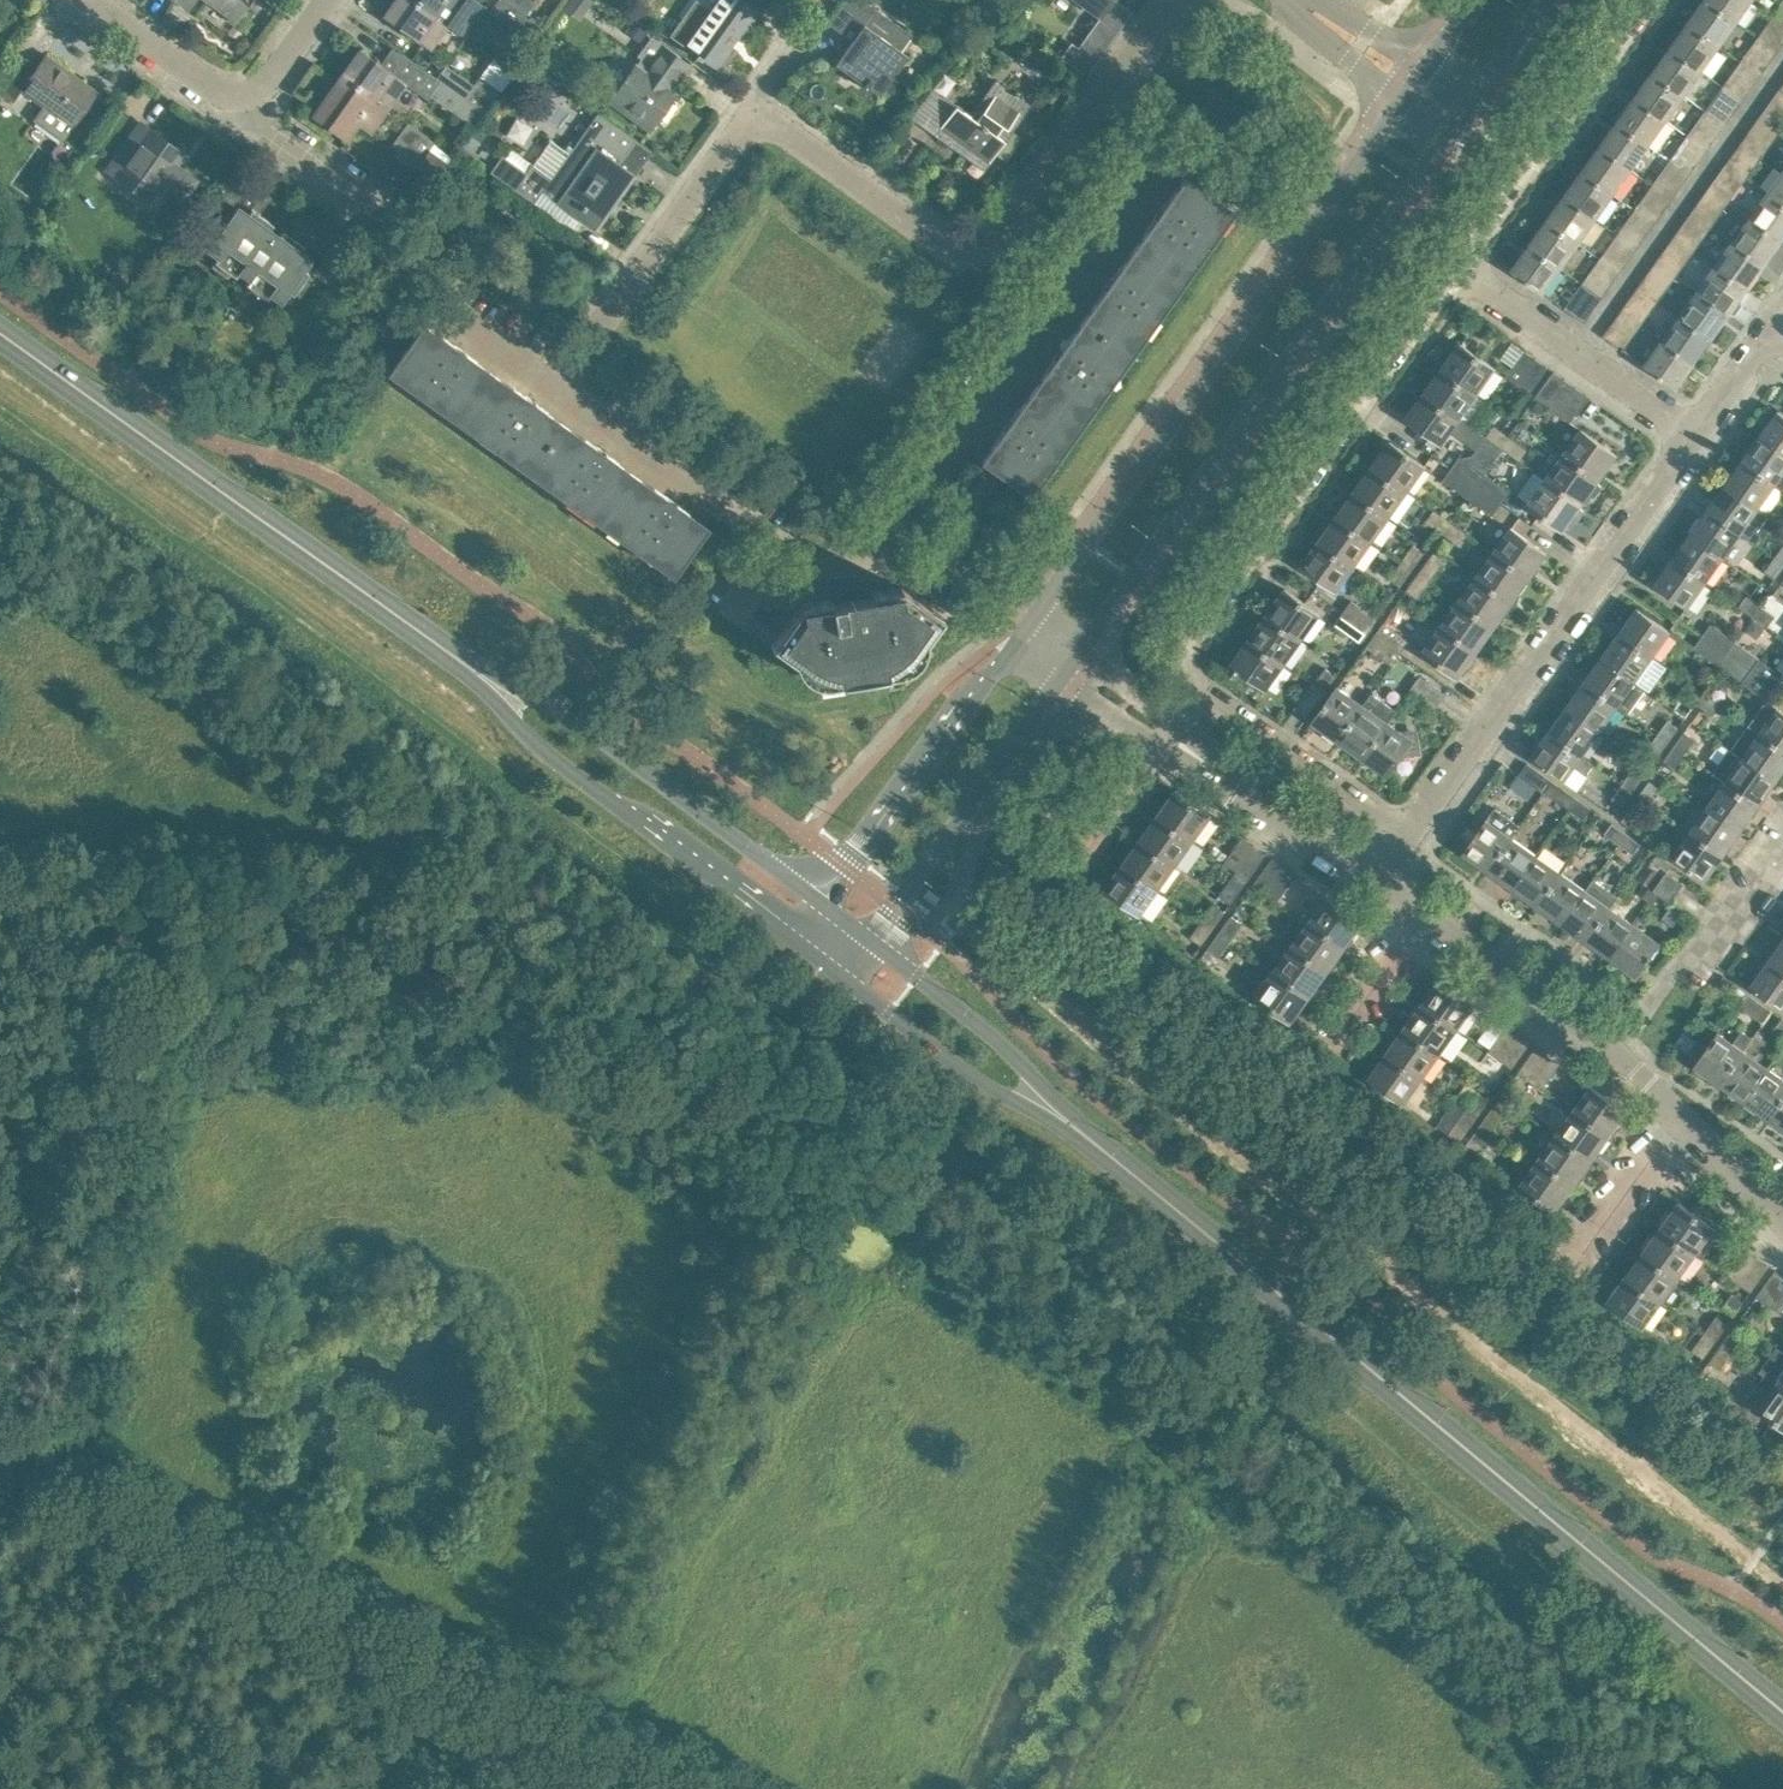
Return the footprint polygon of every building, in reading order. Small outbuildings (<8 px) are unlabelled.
[(190,9),(197,0),(177,0),(190,9)] [(229,15),(228,17),(236,24),(253,0),(209,0),(229,15)] [(416,0),(399,0),(387,16),(384,14),(384,15),(403,29),(430,49),(448,23),(416,0)] [(448,23),(465,35),(486,6),(477,0),(416,0),(448,23)] [(491,11),(515,29),(512,34),(532,48),(545,28),(526,14),(525,14),(505,0),(499,0),(492,9),(491,11)] [(525,14),(534,1),(533,0),(505,0),(525,14)] [(747,0),(720,0),(712,12),(703,6),(695,0),(671,33),(687,45),(698,53),(697,54),(697,55),(699,57),(701,58),(702,57),(702,56),(710,61),(718,67),(738,38),(759,9),(747,0)] [(913,34),(865,0),(845,0),(828,23),(830,24),(836,15),(858,31),(835,63),(837,64),(840,59),(867,79),(863,85),(866,88),(868,86),(880,95),(908,56),(901,51),(913,34)] [(1099,15),(1077,45),(1071,41),(1060,56),(1086,75),(1132,11),(1117,0),(1079,0),(1099,15)] [(1709,0),(1705,0),(1689,23),(1719,45),(1737,20),(1709,0)] [(1737,20),(1752,0),(1709,0),(1737,20)] [(1777,13),(1759,38),(1768,44),(1782,45),(1782,18),(1777,13)] [(1719,45),(1689,23),(1681,33),(1678,31),(1673,32),(1667,40),(1668,45),(1671,47),(1702,69),(1719,45)] [(1766,70),(1768,44),(1759,38),(1741,63),(1750,69),(1766,70)] [(688,64),(661,46),(651,39),(638,57),(641,59),(636,66),(610,100),(650,128),(675,93),(664,85),(673,74),(679,78),(688,64)] [(362,52),(345,76),(390,107),(406,84),(427,100),(430,96),(473,125),(483,111),(437,78),(393,47),(392,48),(402,54),(390,70),(360,48),(359,49),(362,52)] [(1702,69),(1671,47),(1653,72),(1684,94),(1702,69)] [(27,57),(15,49),(0,70),(0,93),(12,101),(21,90),(44,106),(33,120),(61,140),(71,126),(84,110),(98,91),(97,90),(96,91),(81,81),(82,79),(46,54),(38,65),(27,57)] [(493,57),(473,85),(446,65),(437,78),(483,111),(512,71),(493,57)] [(1748,94),(1750,69),(1741,63),(1724,87),(1732,93),(1748,94)] [(1684,94),(1653,72),(1636,97),(1666,119),(1684,94)] [(390,107),(345,76),(328,100),(325,98),(313,115),(347,139),(359,124),(371,133),(390,107)] [(970,115),(942,96),(922,124),(952,147),(958,139),(989,161),(995,153),(1007,161),(1023,138),(1008,127),(1027,101),(1017,95),(1019,93),(1016,91),(1015,93),(996,80),(970,115)] [(1731,118),(1732,93),(1724,87),(1707,111),(1715,117),(1731,118)] [(1666,119),(1636,97),(1618,122),(1649,144),(1666,119)] [(1782,124),(1782,101),(1767,108),(1773,121),(1781,127),(1782,124)] [(1713,143),(1715,117),(1707,111),(1689,136),(1697,142),(1713,143)] [(653,151),(636,139),(598,112),(560,164),(561,164),(552,177),(532,164),(526,172),(502,155),(490,172),(537,205),(546,193),(600,232),(602,230),(599,227),(635,177),(638,179),(640,177),(636,174),(653,151)] [(159,182),(173,192),(186,201),(200,181),(174,162),(182,151),(140,121),(106,169),(147,199),(159,182)] [(1764,151),(1781,127),(1773,121),(1749,132),(1756,146),(1764,151)] [(394,154),(414,170),(418,166),(429,149),(436,142),(409,122),(392,144),(398,148),(394,154)] [(1649,144),(1618,122),(1600,146),(1631,168),(1649,144)] [(1695,168),(1697,142),(1689,136),(1671,161),(1679,167),(1695,168)] [(1631,168),(1600,146),(1583,171),(1614,193),(1631,168)] [(1746,176),(1764,151),(1756,146),(1732,157),(1738,171),(1746,176)] [(436,179),(449,162),(429,149),(418,166),(436,179)] [(1678,192),(1679,167),(1671,161),(1654,185),(1662,191),(1678,192)] [(213,190),(233,204),(250,180),(230,166),(213,190)] [(1614,193),(1583,171),(1565,196),(1596,218),(1614,193)] [(1728,201),(1746,176),(1738,171),(1714,182),(1720,195),(1728,201)] [(1769,192),(1782,202),(1782,173),(1769,192)] [(1181,282),(1232,211),(1184,176),(1163,207),(1161,206),(1153,217),(1155,218),(1133,247),(1181,282)] [(1660,217),(1662,191),(1654,185),(1636,210),(1643,216),(1660,217)] [(1782,238),(1782,202),(1769,192),(1751,217),(1782,239),(1782,238)] [(1710,226),(1728,201),(1720,195),(1696,206),(1702,220),(1710,226)] [(1596,218),(1565,196),(1547,220),(1578,242),(1596,218)] [(214,260),(242,280),(275,233),(271,230),(275,224),(253,208),(248,214),(239,207),(232,216),(226,212),(210,234),(216,238),(210,247),(219,254),(214,260)] [(1642,241),(1643,216),(1636,210),(1618,234),(1626,240),(1642,241)] [(1765,264),(1782,239),(1751,217),(1734,242),(1765,264)] [(1578,242),(1547,220),(1530,245),(1561,267),(1578,242)] [(1693,250),(1710,226),(1702,220),(1679,230),(1685,244),(1693,250)] [(279,235),(275,233),(242,280),(267,298),(272,292),(282,299),(288,290),(295,295),(310,273),(304,269),(306,266),(311,259),(302,252),(306,246),(283,229),(279,235)] [(1625,266),(1626,240),(1618,234),(1600,259),(1608,265),(1625,266)] [(1747,288),(1765,264),(1734,242),(1716,266),(1747,288)] [(1675,275),(1693,250),(1685,244),(1661,255),(1667,269),(1675,275)] [(1561,267),(1530,245),(1512,270),(1543,292),(1561,267)] [(1131,352),(1181,282),(1133,247),(1112,277),(1111,276),(1103,288),(1104,289),(1083,318),(1131,352)] [(319,249),(311,259),(306,266),(331,285),(344,267),(319,249)] [(1607,291),(1608,265),(1600,259),(1583,283),(1592,290),(1607,291)] [(1740,298),(1747,288),(1716,266),(1698,291),(1729,313),(1730,312),(1733,314),(1737,313),(1743,305),(1743,300),(1740,298)] [(1658,300),(1675,275),(1667,269),(1643,280),(1649,293),(1658,300)] [(1589,314),(1590,300),(1591,290),(1592,290),(1583,283),(1566,308),(1584,321),(1589,314)] [(1712,338),(1729,313),(1698,291),(1681,316),(1712,338)] [(1640,324),(1658,300),(1649,293),(1625,304),(1631,317),(1640,324)] [(292,316),(280,333),(291,341),(303,324),(292,316)] [(1694,362),(1712,338),(1681,316),(1663,340),(1694,362)] [(1623,349),(1635,332),(1640,324),(1631,317),(1609,326),(1603,335),(1623,349)] [(1081,423),(1131,352),(1083,318),(1062,348),(1061,347),(1053,358),(1054,359),(1033,388),(1081,423)] [(461,422),(495,374),(465,353),(466,352),(455,344),(454,345),(424,323),(389,371),(461,422)] [(1676,387),(1694,362),(1663,340),(1645,365),(1676,387)] [(1461,342),(1443,367),(1478,392),(1496,367),(1461,342)] [(1521,383),(1537,358),(1525,349),(1508,374),(1521,383)] [(1532,391),(1548,366),(1537,358),(1521,383),(1532,391)] [(1478,392),(1443,367),(1425,392),(1460,417),(1478,392)] [(1548,405),(1566,379),(1554,371),(1536,396),(1548,405)] [(524,396),(495,374),(461,422),(531,472),(565,425),(536,403),(537,402),(525,394),(524,396)] [(1559,413),(1577,387),(1566,379),(1548,405),(1559,413)] [(1571,421),(1589,396),(1577,387),(1559,413),(1571,421)] [(1030,494),(1081,423),(1033,388),(1012,418),(1010,417),(1002,428),(1004,430),(982,459),(1030,494)] [(1460,417),(1425,392),(1407,418),(1442,443),(1460,417)] [(1761,434),(1782,450),(1782,413),(1778,410),(1761,434)] [(1494,424),(1486,435),(1504,448),(1511,436),(1494,424)] [(595,446),(565,425),(531,472),(602,523),(636,475),(606,454),(607,452),(596,444),(595,446)] [(1582,429),(1564,454),(1599,479),(1617,454),(1582,429)] [(1761,434),(1743,460),(1775,482),(1782,488),(1782,450),(1761,434)] [(1486,474),(1504,448),(1486,435),(1472,455),(1464,457),(1463,457),(1461,455),(1452,467),(1477,485),(1486,474)] [(1529,448),(1511,436),(1504,448),(1521,460),(1529,448)] [(1425,464),(1391,440),(1373,465),(1407,489),(1425,464)] [(1598,480),(1599,479),(1564,454),(1546,479),(1581,504),(1588,494),(1595,497),(1602,487),(1598,480)] [(1775,482),(1743,460),(1725,484),(1758,507),(1758,506),(1775,482)] [(1407,489),(1373,465),(1355,490),(1389,514),(1407,489)] [(1477,485),(1452,467),(1444,478),(1469,496),(1477,485)] [(1511,491),(1486,474),(1477,485),(1502,503),(1511,491)] [(665,496),(636,475),(602,523),(673,574),(707,526),(677,504),(678,503),(666,495),(665,496)] [(1580,506),(1581,504),(1546,479),(1528,504),(1563,529),(1570,519),(1577,522),(1585,512),(1580,506)] [(1758,507),(1725,484),(1708,509),(1740,532),(1741,531),(1758,543),(1764,534),(1759,530),(1770,515),(1758,506),(1758,507)] [(1502,503),(1477,485),(1469,496),(1494,514),(1502,503)] [(1389,514),(1355,490),(1337,515),(1371,539),(1389,514)] [(1452,521),(1435,508),(1426,520),(1443,532),(1452,521)] [(1740,532),(1708,509),(1690,534),(1722,557),(1740,532)] [(1371,539),(1337,515),(1320,540),(1353,564),(1371,539)] [(1469,533),(1452,521),(1443,532),(1460,545),(1469,533)] [(1512,528),(1495,552),(1529,577),(1547,552),(1528,538),(1512,528)] [(1722,557),(1690,534),(1672,559),(1705,582),(1722,557)] [(1353,564),(1320,540),(1302,565),(1336,589),(1353,564)] [(1413,568),(1425,552),(1414,544),(1402,560),(1413,568)] [(1774,559),(1782,565),(1782,546),(1774,559)] [(1512,602),(1529,577),(1495,552),(1477,577),(1512,602)] [(1442,564),(1431,556),(1419,572),(1430,580),(1442,564)] [(1705,582),(1672,559),(1655,583),(1687,606),(1705,582)] [(1782,569),(1782,565),(1774,559),(1763,574),(1774,581),(1782,569)] [(1400,586),(1413,568),(1402,560),(1389,579),(1400,586)] [(1417,599),(1430,580),(1419,572),(1406,591),(1417,599)] [(1494,627),(1512,602),(1477,577),(1459,602),(1494,627)] [(943,616),(900,585),(861,592),(858,599),(844,601),(840,595),(801,602),(771,644),(813,675),(840,670),(842,681),(887,673),(885,662),(913,658),(943,616)] [(1321,613),(1286,588),(1278,598),(1272,596),(1265,606),(1269,611),(1268,613),(1303,638),(1321,613)] [(1753,617),(1760,607),(1747,597),(1739,608),(1753,617)] [(1378,619),(1352,600),(1343,612),(1369,631),(1378,619)] [(1476,651),(1494,627),(1459,602),(1442,627),(1476,651)] [(1638,607),(1620,632),(1652,654),(1670,629),(1638,607)] [(1774,616),(1760,607),(1753,617),(1766,627),(1774,616)] [(1369,631),(1343,612),(1334,625),(1360,643),(1369,631)] [(1303,638),(1268,613),(1261,622),(1254,619),(1246,631),(1251,636),(1250,638),(1285,663),(1303,638)] [(1753,619),(1746,630),(1756,637),(1763,627),(1753,619)] [(1408,640),(1384,623),(1375,635),(1387,643),(1399,652),(1408,640)] [(1711,623),(1702,635),(1726,652),(1734,641),(1711,623)] [(1458,676),(1476,651),(1442,627),(1423,652),(1439,663),(1458,676)] [(1652,654),(1620,632),(1602,657),(1634,679),(1635,678),(1652,654)] [(1378,656),(1387,643),(1375,635),(1366,648),(1378,656)] [(1726,652),(1702,635),(1694,647),(1717,664),(1726,652)] [(1285,663),(1250,638),(1243,647),(1237,644),(1228,656),(1233,661),(1232,663),(1237,667),(1236,669),(1241,673),(1243,671),(1267,688),(1285,663)] [(1759,659),(1734,641),(1726,652),(1773,685),(1777,688),(1782,678),(1782,675),(1759,659)] [(1390,665),(1399,652),(1387,643),(1378,656),(1390,665)] [(1773,685),(1726,652),(1717,664),(1764,697),(1773,685)] [(1634,679),(1602,657),(1585,681),(1616,704),(1617,703),(1629,712),(1647,688),(1635,678),(1634,679)] [(1312,682),(1312,683),(1325,692),(1337,675),(1325,667),(1314,684),(1312,682)] [(1420,676),(1411,689),(1437,707),(1446,694),(1420,676)] [(1616,704),(1585,681),(1567,706),(1599,729),(1616,704)] [(1307,717),(1325,692),(1312,683),(1294,708),(1307,717)] [(1699,705),(1707,695),(1693,685),(1685,696),(1699,705)] [(1338,739),(1363,704),(1338,686),(1313,721),(1338,739)] [(1363,757),(1388,721),(1397,709),(1372,692),(1363,704),(1338,739),(1363,757)] [(1720,705),(1707,695),(1699,705),(1712,715),(1720,705)] [(1768,700),(1750,724),(1782,748),(1782,710),(1768,700)] [(1599,729),(1567,706),(1550,731),(1581,753),(1582,752),(1599,729)] [(1668,720),(1659,733),(1670,741),(1679,728),(1668,720)] [(1405,733),(1388,721),(1363,757),(1388,775),(1404,753),(1418,750),(1415,731),(1405,733)] [(1782,770),(1782,748),(1750,724),(1732,749),(1776,780),(1782,770)] [(1581,753),(1550,731),(1532,756),(1563,778),(1574,763),(1587,774),(1595,763),(1582,752),(1581,753)] [(1685,732),(1676,744),(1687,752),(1696,740),(1685,732)] [(1659,756),(1670,741),(1659,733),(1648,748),(1659,756)] [(1675,768),(1687,752),(1676,744),(1665,760),(1675,768)] [(1758,805),(1776,780),(1732,749),(1716,772),(1726,779),(1724,781),(1758,805)] [(1552,780),(1527,762),(1519,773),(1544,791),(1552,780)] [(1632,770),(1623,783),(1634,790),(1643,778),(1632,770)] [(1577,797),(1552,780),(1544,791),(1569,809),(1577,797)] [(1741,830),(1758,805),(1724,781),(1707,806),(1741,830)] [(1649,782),(1640,794),(1651,802),(1660,789),(1649,782)] [(1623,805),(1634,790),(1623,783),(1613,797),(1623,805)] [(1212,814),(1177,789),(1159,814),(1194,839),(1212,814)] [(1640,817),(1651,802),(1640,794),(1629,809),(1640,817)] [(1583,818),(1591,807),(1577,797),(1569,809),(1583,818)] [(1723,855),(1741,830),(1707,806),(1689,831),(1723,855)] [(1512,836),(1513,837),(1521,825),(1495,807),(1463,852),(1488,869),(1512,836)] [(1194,839),(1159,814),(1141,839),(1177,864),(1194,839)] [(1618,845),(1627,832),(1612,822),(1604,835),(1618,845)] [(1705,880),(1723,855),(1689,831),(1672,856),(1705,880)] [(1642,843),(1627,832),(1618,845),(1633,855),(1642,843)] [(1236,870),(1255,844),(1243,836),(1225,862),(1236,870)] [(1513,887),(1537,854),(1513,837),(1512,836),(1488,869),(1513,887)] [(1177,864),(1141,839),(1124,864),(1159,889),(1177,864)] [(1248,879),(1267,853),(1255,844),(1236,870),(1248,879)] [(1538,905),(1561,871),(1537,854),(1513,887),(1538,905)] [(1667,870),(1671,864),(1657,854),(1650,865),(1655,869),(1648,879),(1657,885),(1667,870)] [(1265,891),(1284,865),(1273,857),(1254,883),(1265,891)] [(1159,889),(1124,864),(1106,889),(1141,914),(1159,889)] [(1278,900),(1297,874),(1284,865),(1265,891),(1278,900)] [(1671,901),(1681,888),(1684,882),(1667,870),(1657,885),(1654,889),(1671,901)] [(1563,922),(1586,889),(1561,871),(1538,905),(1563,922)] [(1588,940),(1611,907),(1618,897),(1593,879),(1586,889),(1563,922),(1588,940)] [(1345,946),(1363,921),(1328,896),(1310,921),(1345,946)] [(1216,903),(1203,921),(1213,928),(1226,910),(1216,903)] [(1673,925),(1684,910),(1673,903),(1663,917),(1673,925)] [(1612,958),(1636,924),(1611,907),(1588,940),(1612,958)] [(1232,915),(1219,932),(1230,940),(1243,923),(1232,915)] [(1202,944),(1213,928),(1203,921),(1191,937),(1202,944)] [(1327,971),(1345,946),(1310,921),(1292,946),(1327,971)] [(1661,942),(1642,928),(1636,924),(1612,958),(1637,975),(1661,942)] [(1219,956),(1230,940),(1219,932),(1208,948),(1219,956)] [(1768,961),(1782,971),(1782,940),(1768,961)] [(1309,996),(1327,971),(1292,946),(1274,971),(1309,996)] [(1768,961),(1751,986),(1782,1009),(1782,971),(1768,961)] [(1291,1021),(1309,996),(1274,971),(1256,996),(1291,1021)] [(1476,1002),(1441,977),(1423,1002),(1458,1027),(1476,1002)] [(1772,1010),(1747,992),(1738,1005),(1763,1022),(1772,1010)] [(1458,1027),(1423,1002),(1405,1027),(1440,1052),(1458,1027)] [(1781,1017),(1773,1029),(1782,1036),(1782,1018),(1781,1017)] [(1500,1058),(1518,1033),(1507,1025),(1489,1050),(1500,1058)] [(1440,1052),(1405,1027),(1387,1052),(1422,1077),(1440,1052)] [(1720,1082),(1744,1049),(1752,1037),(1742,1029),(1733,1042),(1718,1031),(1695,1064),(1720,1082)] [(1513,1067),(1531,1042),(1518,1033),(1500,1058),(1513,1067)] [(1530,1080),(1548,1054),(1537,1046),(1518,1072),(1530,1080)] [(1744,1100),(1768,1067),(1744,1049),(1720,1082),(1744,1100)] [(1422,1077),(1387,1052),(1369,1077),(1404,1102),(1422,1077)] [(1542,1089),(1560,1063),(1548,1054),(1530,1080),(1542,1089)] [(1782,1098),(1782,1077),(1768,1067),(1744,1100),(1769,1118),(1782,1098)] [(1609,1135),(1627,1110),(1592,1085),(1574,1110),(1609,1135)] [(1479,1091),(1466,1110),(1476,1117),(1489,1098),(1479,1091)] [(1769,1118),(1782,1127),(1782,1098),(1769,1118)] [(1496,1103),(1483,1122),(1493,1129),(1507,1111),(1496,1103)] [(1459,1141),(1476,1117),(1466,1110),(1449,1134),(1459,1141)] [(1591,1160),(1609,1135),(1574,1110),(1556,1135),(1591,1160)] [(1482,1145),(1493,1129),(1483,1122),(1472,1136),(1482,1145)] [(1573,1185),(1591,1160),(1556,1135),(1538,1160),(1573,1185)] [(1555,1210),(1573,1185),(1538,1160),(1520,1185),(1555,1210)] [(1715,1226),(1680,1201),(1662,1226),(1697,1251),(1715,1226)] [(1697,1251),(1662,1226),(1644,1251),(1679,1276),(1697,1251)] [(1739,1282),(1757,1256),(1746,1248),(1732,1268),(1727,1274),(1739,1282)] [(1679,1276),(1644,1251),(1626,1276),(1661,1301),(1679,1276)] [(1755,1285),(1769,1265),(1757,1256),(1739,1282),(1751,1291),(1755,1285)] [(1782,1284),(1782,1275),(1775,1269),(1761,1289),(1757,1295),(1769,1304),(1782,1284)] [(1661,1301),(1626,1276),(1608,1301),(1643,1326),(1661,1301)] [(1782,1309),(1782,1284),(1769,1304),(1781,1312),(1782,1309)] [(1716,1317),(1705,1333),(1715,1340),(1726,1324),(1716,1317)] [(1744,1337),(1733,1329),(1722,1345),(1732,1353),(1744,1337)] [(1702,1359),(1715,1340),(1705,1333),(1692,1351),(1702,1359)] [(1719,1371),(1732,1353),(1722,1345),(1709,1364),(1719,1371)] [(1778,1346),(1760,1371),(1765,1375),(1782,1388),(1782,1350),(1778,1346)] [(1765,1375),(1747,1400),(1782,1426),(1782,1388),(1765,1375)]
